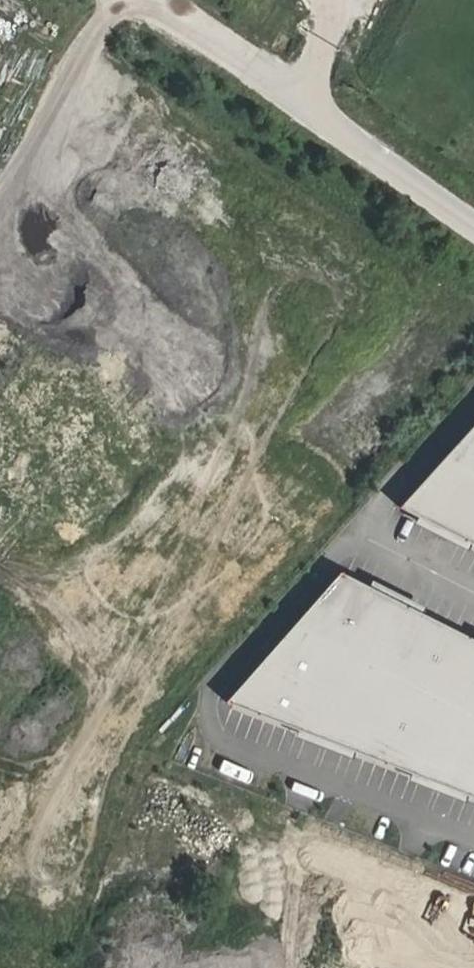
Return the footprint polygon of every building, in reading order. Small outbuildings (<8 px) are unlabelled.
[(392,482),(411,492),(466,520),(473,524),(473,391),(392,482)] [(411,492),(408,499),(462,527),(466,520),(411,492)] [(219,677),(291,705),(348,727),(403,748),(461,770),(473,775),(473,618),(470,616),(417,590),(363,562),(334,548),(219,677)] [(291,705),(288,712),(345,734),(348,727),(291,705)] [(403,748),(400,755),(458,778),(461,770),(403,748)]
